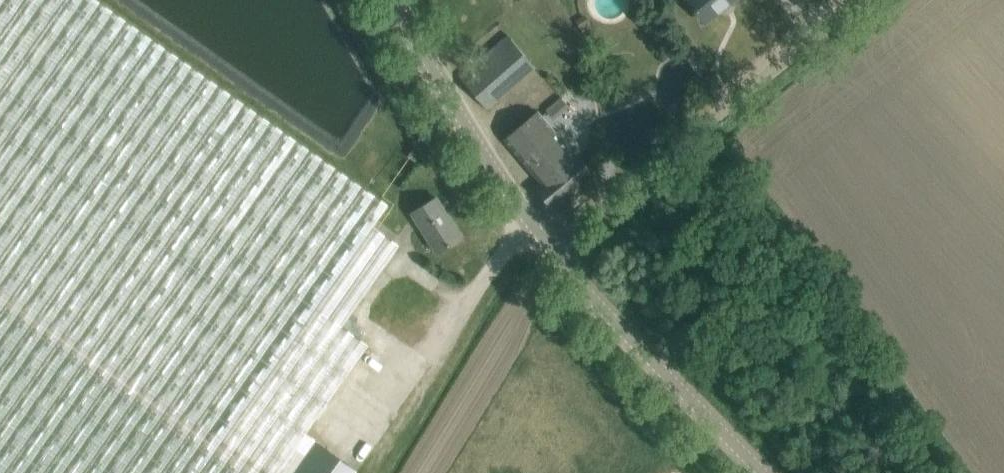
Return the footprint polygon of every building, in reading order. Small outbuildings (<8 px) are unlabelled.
[(306,433),(369,344),(343,325),(400,244),(374,226),(389,204),(100,0),(0,0),(0,472),(278,472),(306,433)] [(706,22),(733,0),(689,0),(706,22)] [(585,14),(575,19),(582,32),(592,26),(585,14)] [(459,75),(470,87),(487,108),(536,67),(508,34),(459,75)] [(549,118),(571,104),(564,93),(542,108),(549,118)] [(543,184),(538,188),(554,207),(594,174),(577,154),(575,156),(538,112),(505,140),(543,184)] [(413,213),(438,253),(462,237),(449,216),(447,218),(436,199),(438,198),(437,197),(413,213)] [(373,380),(386,357),(372,348),(359,371),(373,380)] [(278,472),(355,472),(358,469),(306,433),(278,472)]
